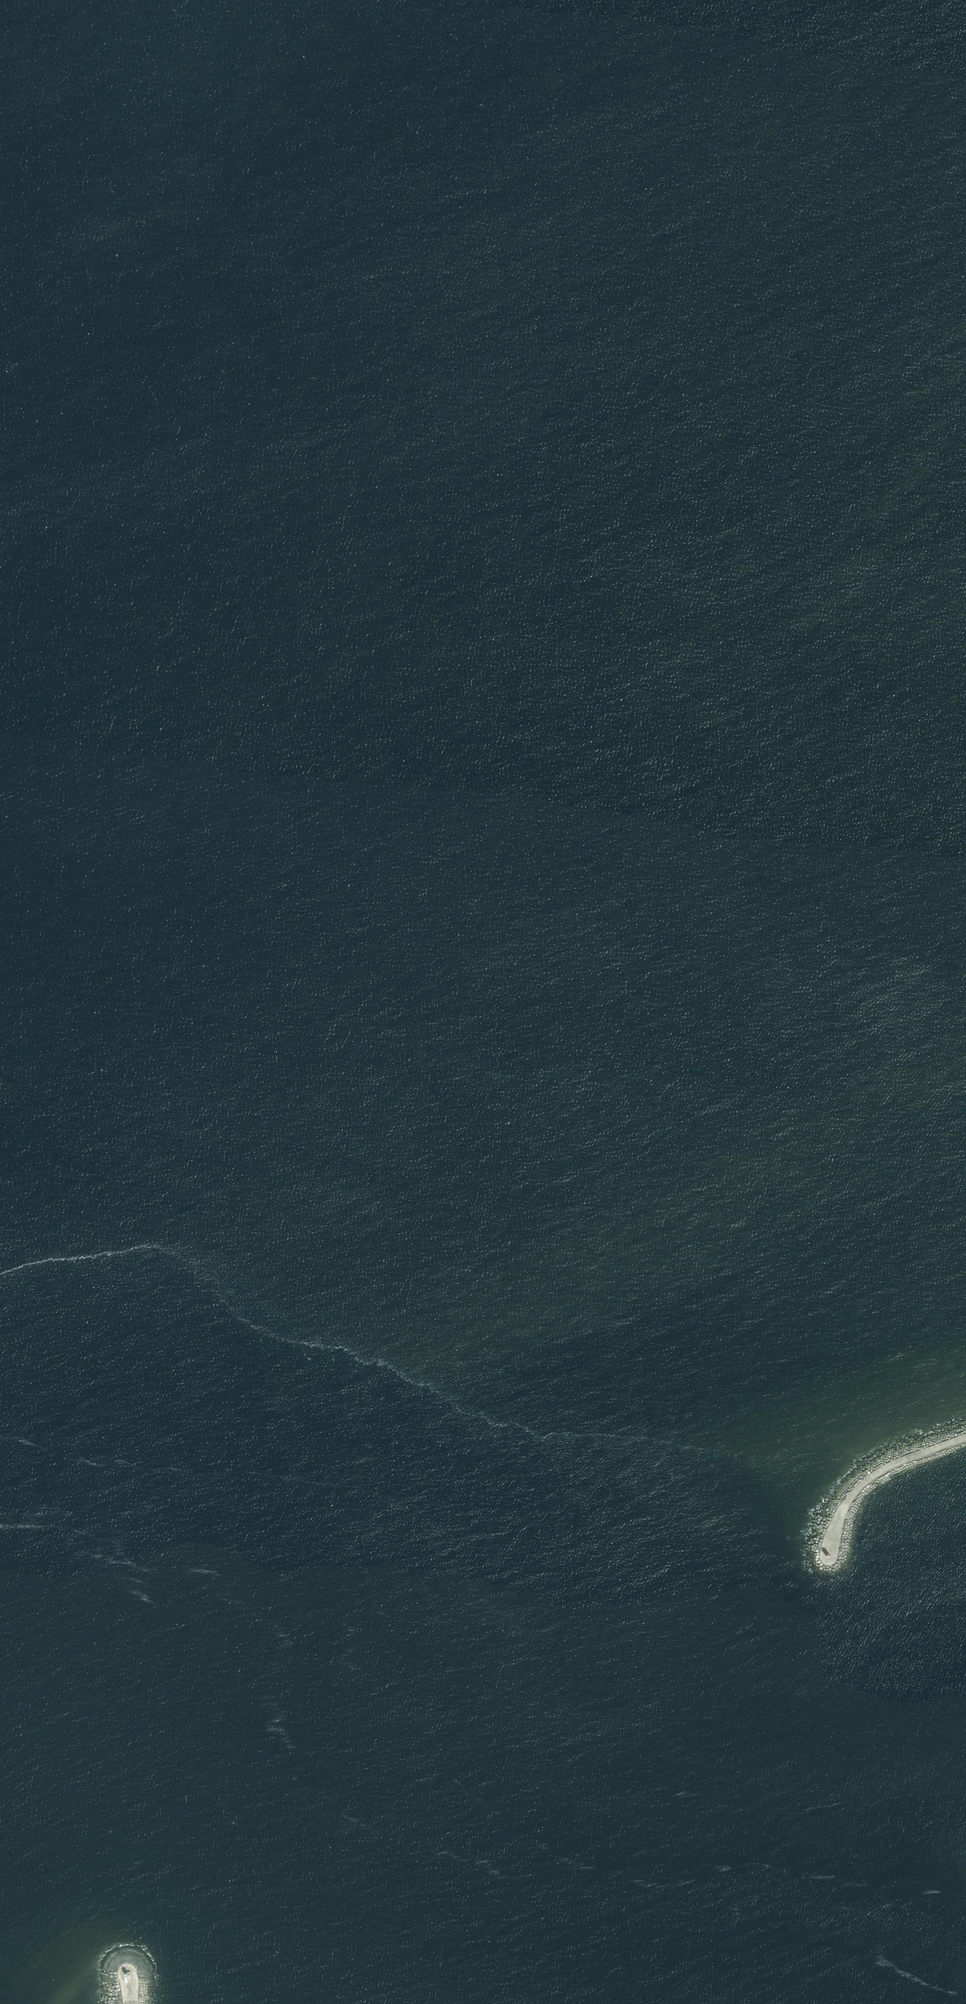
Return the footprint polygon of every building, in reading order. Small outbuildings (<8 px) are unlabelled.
[(130,1971),(124,1972),(126,1983),(126,1985),(127,1985),(127,1983),(132,1982),(130,1971)]
